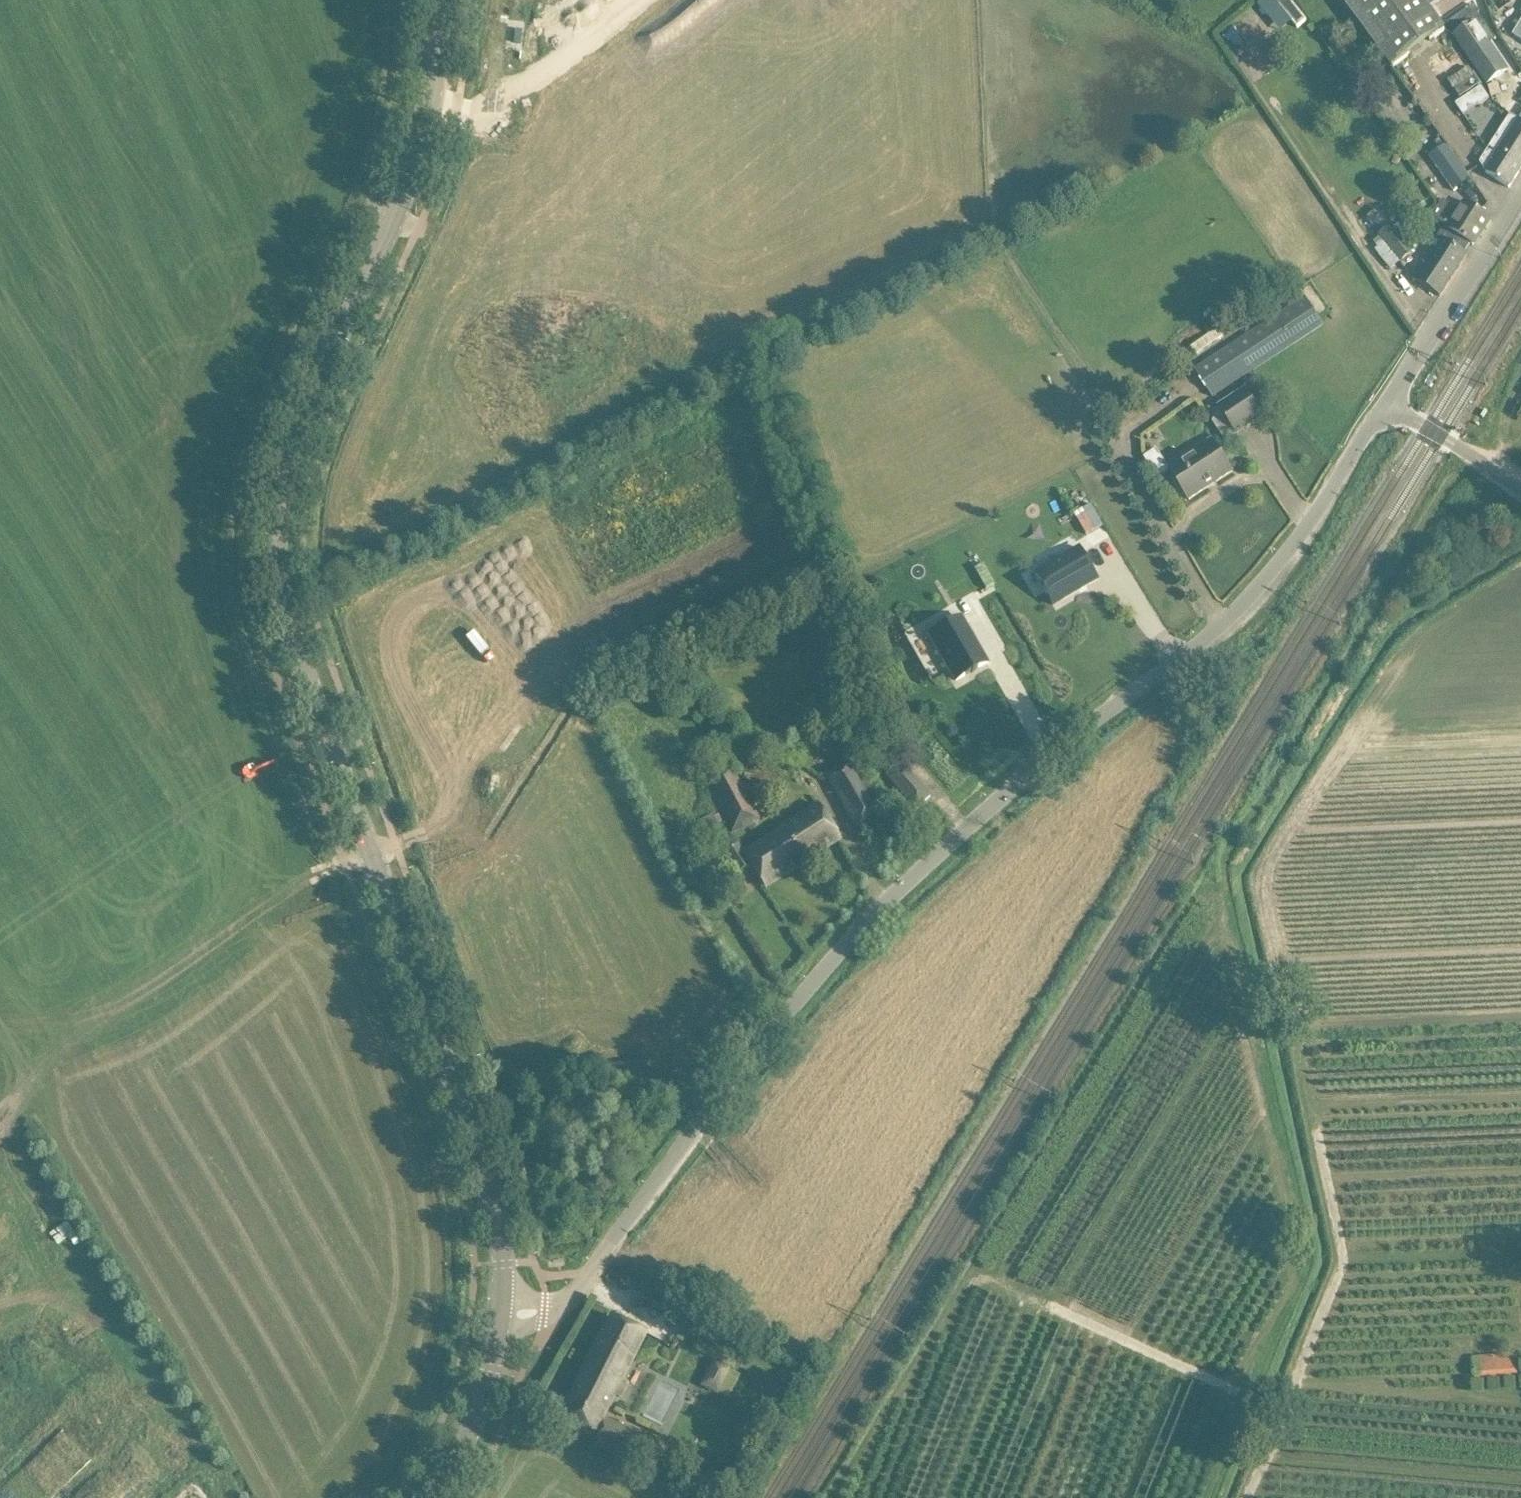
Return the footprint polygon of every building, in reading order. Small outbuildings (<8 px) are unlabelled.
[(1394,68),(1445,30),(1431,10),(1429,7),(1423,0),(1344,0),(1394,68)] [(1438,0),(1446,10),(1459,0),(1439,0),(1438,0)] [(968,4),(957,10),(961,17),(972,11),(968,4)] [(1478,26),(1456,40),(1486,86),(1508,72),(1478,26)] [(708,32),(697,38),(701,45),(712,39),(708,32)] [(712,39),(701,45),(705,52),(715,46),(712,39)] [(736,85),(726,91),(729,98),(740,92),(736,85)] [(740,92),(729,98),(733,105),(744,99),(740,92)] [(1480,163),(1486,172),(1486,173),(1509,188),(1520,169),(1520,121),(1519,120),(1504,144),(1495,139),(1480,163)] [(1446,145),(1429,157),(1454,191),(1471,179),(1446,145)] [(1444,226),(1470,243),(1473,245),(1491,218),(1467,203),(1461,211),(1443,200),(1432,218),(1444,226)] [(1378,230),(1390,224),(1383,208),(1370,214),(1378,230)] [(1401,261),(1414,250),(1393,225),(1380,236),(1401,261)] [(1412,278),(1439,296),(1440,297),(1467,255),(1463,252),(1470,243),(1444,226),(1438,237),(1443,240),(1420,276),(1415,273),(1412,278)] [(1195,370),(1213,397),(1323,325),(1306,298),(1195,370)] [(730,308),(719,313),(722,320),(733,316),(730,308)] [(733,316),(722,320),(725,328),(736,323),(733,316)] [(1221,330),(1193,349),(1199,358),(1227,339),(1221,330)] [(740,353),(729,357),(731,364),(742,361),(740,353)] [(564,356),(546,356),(546,364),(564,364),(564,356)] [(742,361),(731,364),(733,372),(745,368),(742,361)] [(564,364),(546,364),(546,373),(564,373),(564,364)] [(1219,407),(1237,433),(1263,416),(1246,389),(1219,407)] [(752,395),(741,400),(744,407),(755,402),(752,395)] [(564,416),(546,416),(546,424),(564,424),(564,416)] [(564,424),(546,424),(546,433),(564,433),(564,424)] [(1213,441),(1170,470),(1174,476),(1172,478),(1183,495),(1185,493),(1189,500),(1209,487),(1208,486),(1215,481),(1216,482),(1233,472),(1213,441)] [(766,496),(758,499),(763,510),(770,507),(766,496)] [(758,499),(750,502),(755,513),(763,510),(758,499)] [(728,505),(720,508),(725,519),(733,516),(728,505)] [(720,508),(713,511),(717,522),(725,519),(720,508)] [(693,519),(685,522),(690,533),(698,530),(693,519)] [(685,522),(677,525),(682,537),(690,533),(685,522)] [(1080,548),(1035,575),(1053,606),(1098,579),(1080,548)] [(961,618),(929,636),(956,681),(964,676),(971,672),(972,673),(975,671),(975,670),(978,668),(987,663),(961,618)] [(823,776),(858,832),(880,818),(845,762),(823,776)] [(930,797),(902,765),(887,778),(915,810),(930,797)] [(760,821),(730,767),(713,774),(713,775),(705,779),(733,836),(760,821)] [(765,888),(839,840),(817,806),(781,829),(782,830),(744,855),(737,845),(724,854),(737,874),(750,865),(765,888)] [(712,813),(689,824),(699,847),(722,836),(712,813)] [(645,1334),(612,1317),(562,1416),(595,1432),(645,1334)] [(1516,1354),(1471,1357),(1473,1381),(1518,1377),(1516,1354)] [(701,1388),(730,1401),(742,1377),(731,1371),(732,1369),(714,1361),(701,1388)] [(646,1464),(657,1442),(609,1418),(598,1439),(646,1464)]
